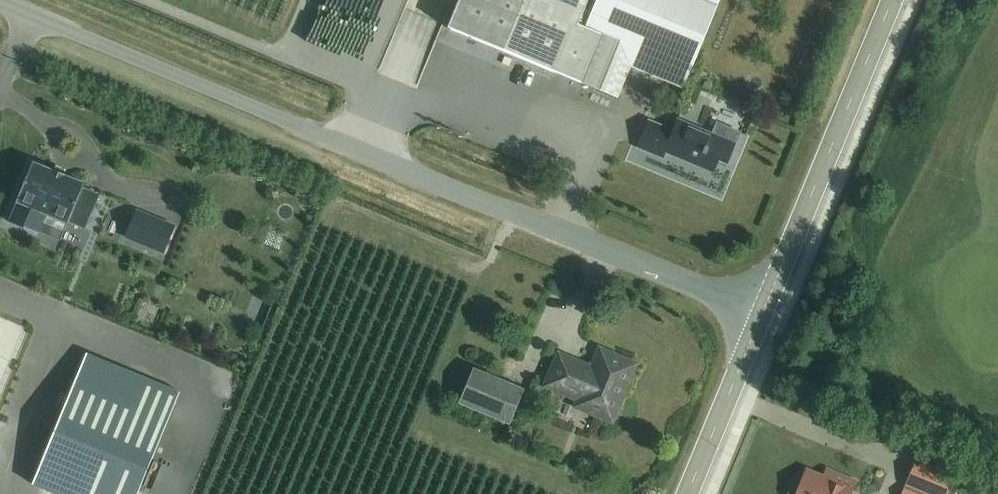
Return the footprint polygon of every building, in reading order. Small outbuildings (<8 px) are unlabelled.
[(448,28),(577,80),(596,34),(583,29),(595,0),(460,0),(448,28)] [(583,29),(596,34),(577,80),(616,97),(629,65),(682,87),(713,11),(685,0),(595,0),(583,29)] [(713,11),(718,0),(685,0),(713,11)] [(721,132),(725,121),(703,112),(699,124),(721,132)] [(725,163),(733,143),(676,119),(671,131),(647,120),(636,147),(661,157),(664,152),(711,172),(716,160),(725,163)] [(82,188),(84,184),(73,179),(73,178),(53,170),(52,171),(32,163),(16,202),(17,202),(9,222),(37,234),(45,214),(67,223),(68,222),(86,229),(99,195),(82,188)] [(163,252),(174,226),(136,211),(125,237),(163,252)] [(592,410),(610,418),(612,413),(616,411),(621,400),(620,396),(632,365),(600,352),(595,366),(587,369),(559,357),(548,384),(592,403),(593,406),(592,410)] [(509,424),(523,388),(472,367),(457,403),(509,424)] [(57,493),(137,493),(179,392),(138,375),(127,401),(75,379),(32,484),(57,493)] [(906,484),(930,493),(944,493),(953,474),(916,459),(906,484)] [(854,481),(825,469),(822,476),(805,469),(801,480),(797,478),(792,480),(786,493),(848,493),(854,481)] [(906,484),(905,487),(902,493),(930,493),(906,484)]
